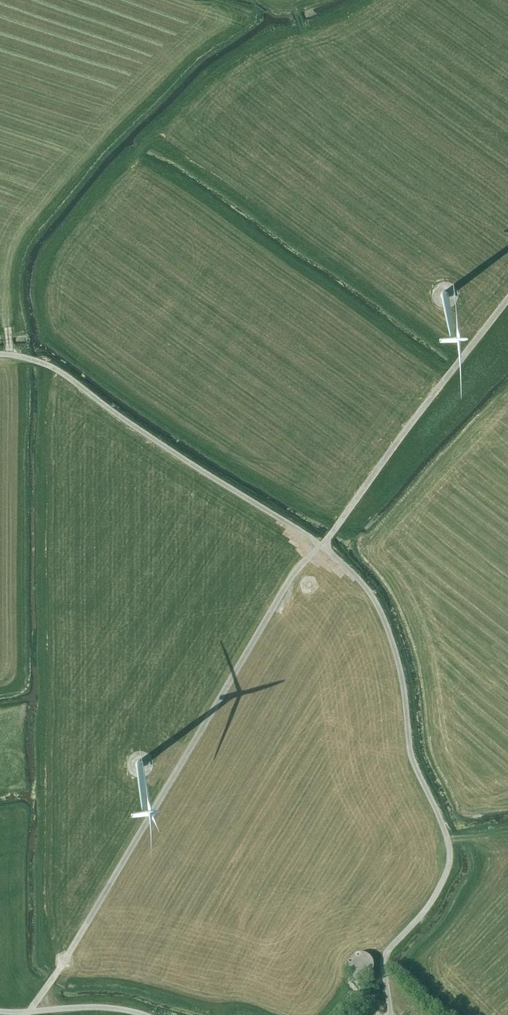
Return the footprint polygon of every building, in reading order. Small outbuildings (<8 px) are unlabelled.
[(370,958),(368,956),(366,955),(363,954),(361,954),(358,955),(356,955),(354,957),(352,958),(350,960),(349,963),(349,965),(348,968),(349,970),(350,973),(351,975),(353,977),(355,978),(357,979),(359,980),(362,980),(364,980),(367,979),(369,977),(371,976),(372,974),(373,972),(374,969),(374,967),(374,964),(373,962),(372,959),(370,958)]
